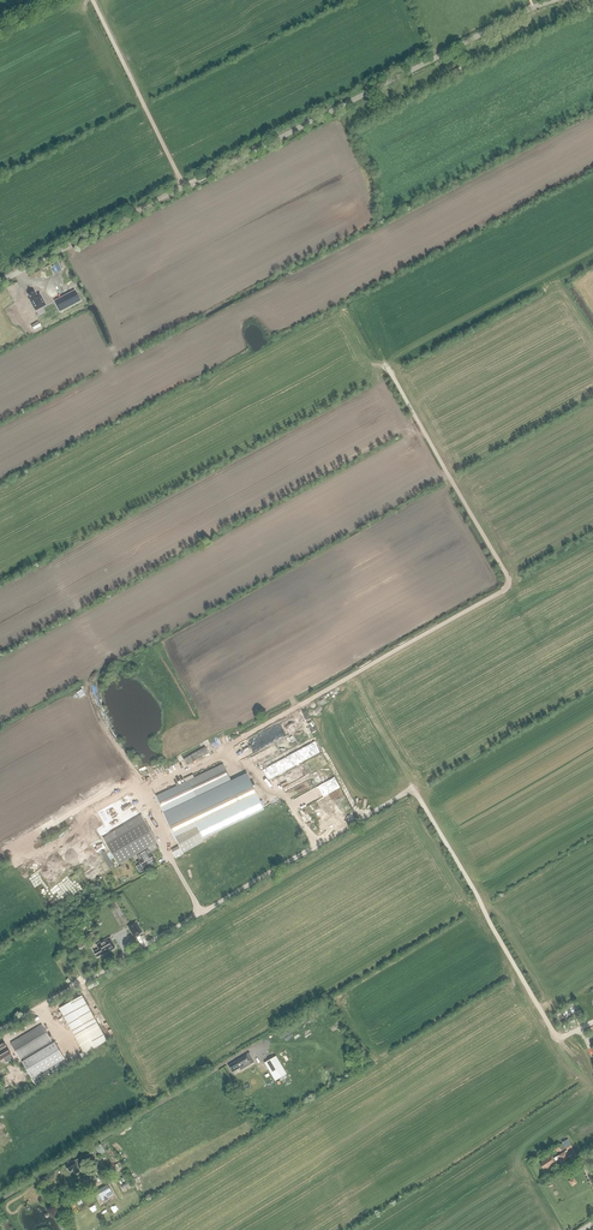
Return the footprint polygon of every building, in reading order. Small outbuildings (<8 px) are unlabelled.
[(74,288),(55,300),(61,310),(81,299),(74,288)] [(30,300),(36,311),(47,305),(40,294),(37,295),(34,291),(28,295),(31,299),(30,300)] [(199,751),(183,760),(187,766),(203,757),(209,753),(205,747),(199,751)] [(204,841),(202,837),(263,809),(247,775),(231,782),(223,764),(156,796),(183,853),(204,841)] [(309,766),(302,769),(304,776),(312,772),(309,766)] [(297,780),(303,777),(299,771),(294,774),(297,780)] [(137,854),(148,848),(158,842),(142,815),(102,838),(118,865),(137,854)] [(93,843),(95,852),(105,849),(103,841),(93,843)] [(148,848),(137,854),(140,859),(142,861),(137,863),(139,866),(137,867),(140,873),(153,865),(152,863),(155,860),(148,848)] [(142,932),(136,922),(128,927),(134,937),(142,932)] [(102,955),(116,948),(110,937),(96,945),(99,949),(94,952),(97,957),(102,954),(102,955)] [(107,1041),(82,996),(59,1008),(84,1052),(80,1054),(82,1058),(90,1054),(89,1051),(107,1041)] [(53,1043),(42,1024),(11,1043),(20,1059),(23,1058),(25,1060),(22,1062),(32,1078),(65,1059),(55,1042),(53,1043)] [(0,1051),(0,1060),(0,1061),(4,1058),(6,1063),(13,1059),(10,1055),(11,1054),(3,1041),(0,1043),(0,1051)] [(236,1061),(228,1066),(232,1072),(239,1068),(241,1071),(252,1064),(246,1054),(235,1060),(236,1061)] [(287,1074),(276,1056),(265,1063),(276,1081),(287,1074)] [(261,1062),(254,1066),(264,1082),(270,1078),(261,1062)] [(563,1143),(566,1149),(571,1146),(569,1140),(563,1143)] [(100,1155),(105,1152),(101,1144),(95,1147),(100,1155)] [(84,1161),(94,1155),(91,1150),(81,1155),(84,1161)] [(558,1160),(560,1162),(571,1156),(567,1151),(557,1157),(558,1160)] [(555,1161),(558,1160),(557,1157),(556,1156),(553,1158),(551,1155),(542,1162),(542,1163),(540,1164),(543,1169),(545,1167),(546,1169),(556,1162),(555,1161)] [(78,1159),(74,1161),(66,1166),(69,1172),(73,1170),(76,1175),(80,1173),(77,1167),(78,1167),(81,1165),(78,1159)] [(121,1190),(130,1186),(127,1180),(118,1184),(121,1190)] [(112,1191),(100,1198),(101,1199),(102,1201),(105,1199),(105,1201),(108,1199),(107,1198),(114,1194),(112,1191)] [(75,1228),(80,1226),(77,1218),(71,1221),(75,1228)]
